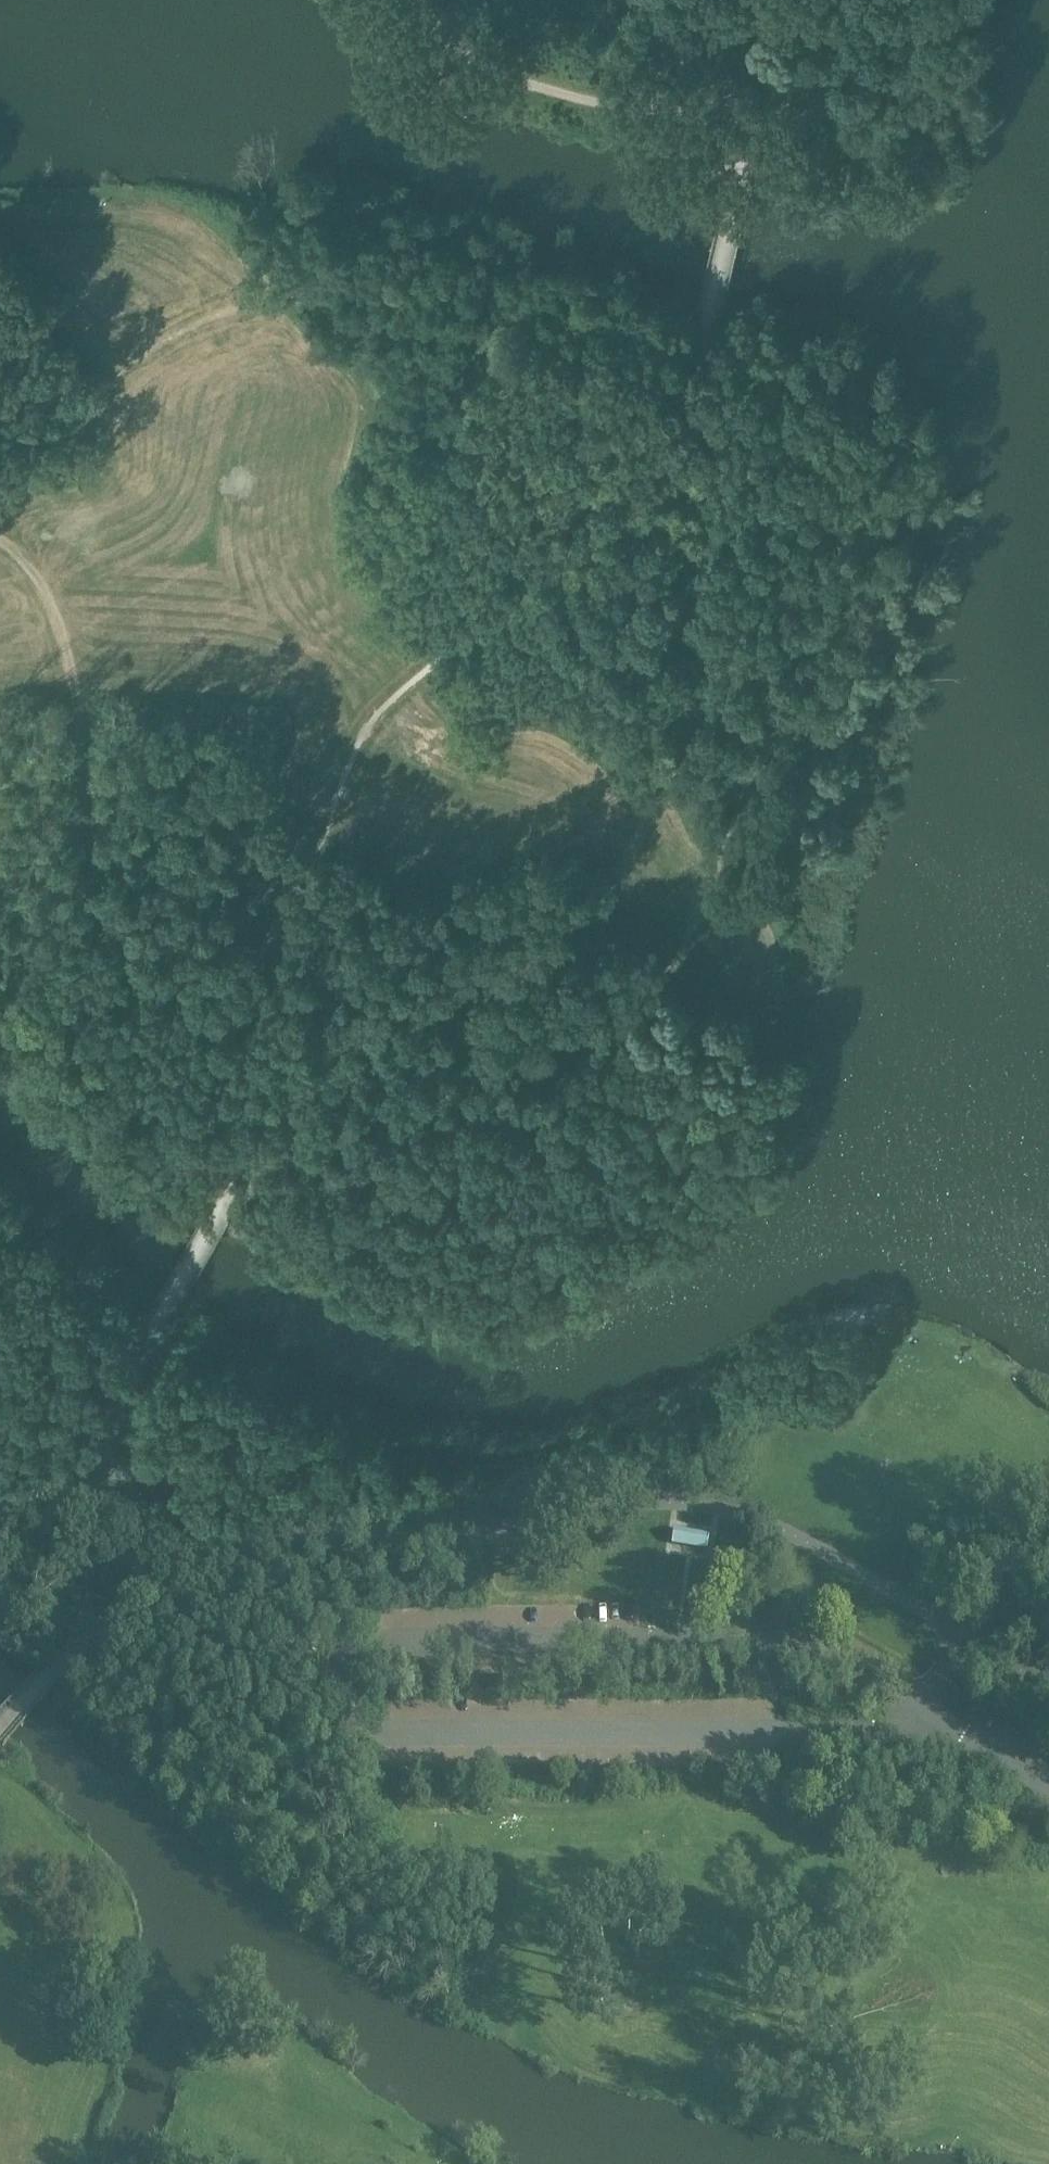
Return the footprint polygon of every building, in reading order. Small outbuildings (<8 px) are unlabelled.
[(709,1533),(674,1527),(671,1542),(706,1548),(709,1533)]
